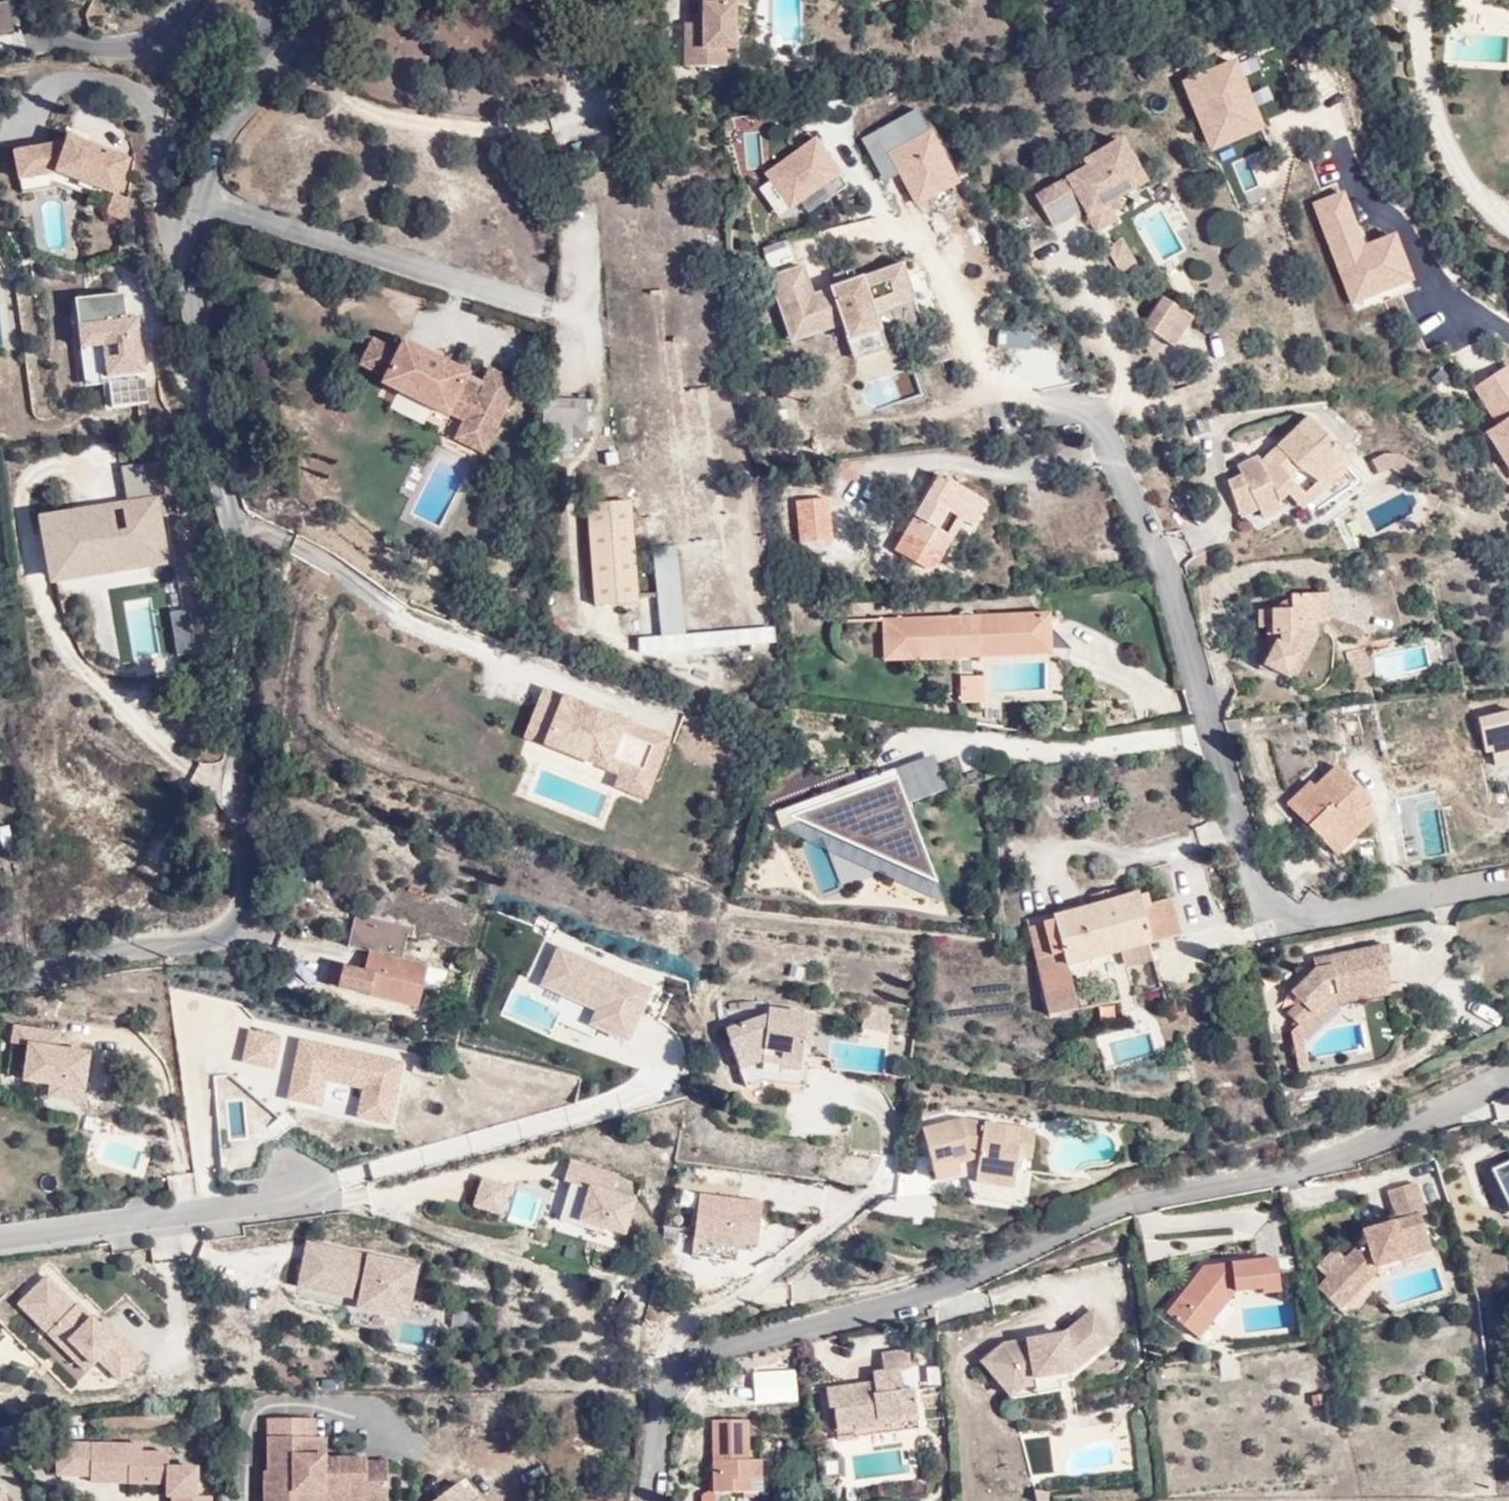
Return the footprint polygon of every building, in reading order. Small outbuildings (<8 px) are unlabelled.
[(742,0),(702,0),(701,25),(685,25),(684,68),(732,67),(732,9),(742,9),(742,0)] [(1211,150),(1262,129),(1235,62),(1184,83),(1211,150)] [(858,137),(879,184),(893,178),(909,211),(956,190),(919,109),(858,137)] [(759,133),(744,134),(746,165),(761,164),(759,133)] [(1147,180),(1119,135),(1081,155),(1083,163),(1034,191),(1054,224),(1081,208),(1093,230),(1119,217),(1110,202),(1147,180)] [(832,191),(830,189),(841,182),(814,138),(760,172),(773,192),(764,197),(781,223),(832,191)] [(30,151),(35,178),(58,174),(117,195),(129,160),(69,139),(67,144),(30,151)] [(35,178),(30,151),(16,154),(20,181),(35,178)] [(1309,211),(1350,309),(1378,297),(1370,279),(1400,266),(1389,240),(1359,253),(1337,199),(1309,211)] [(1123,234),(1104,244),(1119,270),(1137,260),(1123,234)] [(803,263),(766,276),(790,342),(839,326),(853,361),(888,349),(876,313),(913,299),(902,261),(813,291),(803,263)] [(1378,297),(1408,284),(1400,266),(1370,279),(1378,297)] [(86,379),(108,376),(112,407),(148,403),(138,319),(127,320),(124,293),(76,299),(86,379)] [(1193,313),(1161,293),(1142,322),(1174,342),(1193,313)] [(520,380),(489,365),(482,379),(472,376),(472,372),(403,337),(397,348),(372,336),(357,365),(383,378),(380,386),(449,419),(451,415),(461,420),(453,438),(484,454),(520,380)] [(1508,465),(1508,369),(1508,367),(1474,389),(1499,429),(1488,435),(1508,465)] [(592,411),(554,410),(553,440),(591,442),(592,411)] [(1302,419),(1265,454),(1272,463),(1266,469),(1259,459),(1253,462),(1250,455),(1238,460),(1242,468),(1227,474),(1242,512),(1259,505),(1261,516),(1285,506),(1282,499),(1285,494),(1292,490),(1302,505),(1345,463),(1302,419)] [(1381,454),(1373,459),(1378,473),(1392,468),(1407,477),(1416,464),(1399,454),(1381,454)] [(106,572),(163,562),(155,516),(168,514),(158,460),(121,466),(128,506),(131,523),(100,529),(97,511),(44,521),(54,578),(106,569),(106,572)] [(953,514),(966,490),(935,471),(898,532),(932,553),(953,514)] [(981,497),(966,490),(953,514),(966,523),(981,497)] [(590,609),(637,606),(630,501),(583,504),(590,609)] [(128,506),(97,511),(100,529),(131,523),(128,506)] [(1309,618),(1318,617),(1332,617),(1330,587),(1291,589),(1291,599),(1270,601),(1271,627),(1279,632),(1261,662),(1284,675),(1287,670),(1292,672),(1306,651),(1293,646),(1309,618)] [(1005,617),(927,622),(929,654),(979,653),(977,643),(1039,639),(1067,638),(1069,634),(1038,623),(1048,612),(1023,614),(1023,606),(1006,606),(1005,617)] [(170,612),(175,642),(193,639),(188,609),(170,612)] [(1315,636),(1318,617),(1309,618),(1293,646),(1306,651),(1315,636)] [(929,654),(927,622),(881,625),(882,664),(931,663),(929,654)] [(770,628),(639,641),(641,656),(772,643),(770,628)] [(175,642),(177,655),(195,652),(193,639),(175,642)] [(929,654),(931,663),(1040,655),(1039,639),(977,643),(979,653),(929,654)] [(1368,648),(1346,653),(1351,679),(1373,674),(1368,648)] [(985,676),(960,677),(963,704),(986,702),(985,676)] [(545,744),(624,774),(628,765),(653,775),(668,739),(545,691),(537,712),(555,718),(545,744)] [(537,712),(527,737),(545,744),(555,718),(537,712)] [(937,763),(934,754),(813,798),(816,807),(884,782),(890,797),(901,793),(896,778),(937,763)] [(907,870),(928,862),(907,804),(946,789),(937,763),(896,778),(901,793),(890,797),(884,782),(816,807),(813,798),(774,813),(780,828),(781,828),(799,821),(818,814),(825,833),(826,833),(846,826),(853,845),(873,838),(880,858),(900,851),(907,870)] [(624,774),(618,789),(644,800),(653,775),(628,765),(624,774)] [(1329,846),(1355,822),(1351,818),(1371,799),(1341,765),(1322,783),(1318,779),(1291,804),(1300,813),(1311,801),(1326,816),(1312,829),(1329,846)] [(1311,801),(1300,813),(1312,829),(1326,816),(1311,801)] [(936,884),(928,862),(907,870),(900,851),(880,858),(873,838),(853,845),(846,826),(826,833),(825,833),(818,814),(799,821),(867,852),(936,884)] [(1365,832),(1355,822),(1329,846),(1338,856),(1365,832)] [(1111,890),(1091,895),(1094,906),(1054,917),(1055,923),(1031,927),(1052,1014),(1082,1006),(1074,962),(1183,935),(1174,899),(1141,905),(1137,894),(1113,899),(1111,890)] [(348,942),(370,947),(365,969),(343,964),(338,988),(418,1006),(422,989),(428,961),(405,956),(413,924),(356,911),(348,942)] [(1385,989),(1379,939),(1343,944),(1343,954),(1324,957),(1287,985),(1296,997),(1282,1008),(1295,1022),(1290,1027),(1297,1065),(1309,1063),(1304,1027),(1344,994),(1385,989)] [(558,1021),(592,1036),(596,1027),(628,1041),(651,990),(559,948),(535,999),(562,1012),(558,1021)] [(1162,986),(1133,993),(1138,1017),(1167,1011),(1162,986)] [(431,991),(422,989),(418,1006),(427,1008),(431,991)] [(819,1005),(777,999),(775,1004),(731,1019),(751,1076),(770,1071),(783,1070),(810,1074),(813,1054),(806,1053),(807,1039),(815,1040),(819,1005)] [(60,1034),(14,1027),(12,1044),(29,1047),(24,1081),(51,1085),(49,1097),(82,1102),(88,1054),(57,1050),(60,1034)] [(280,1038),(250,1032),(243,1062),(274,1068),(280,1038)] [(365,1088),(359,1117),(388,1123),(401,1065),(302,1042),(289,1098),(319,1105),(325,1079),(365,1088)] [(1008,1132),(1010,1115),(968,1107),(922,1119),(933,1162),(970,1155),(971,1178),(1026,1185),(1027,1163),(1018,1161),(1019,1133),(1008,1132)] [(1019,1117),(1010,1115),(1008,1132),(1019,1133),(1019,1117)] [(570,1162),(564,1181),(571,1183),(559,1221),(580,1227),(582,1220),(604,1227),(623,1233),(632,1203),(612,1196),(618,1177),(570,1162)] [(1499,1174),(1508,1169),(1508,1162),(1496,1168),(1499,1174)] [(1508,1196),(1508,1169),(1499,1174),(1508,1196)] [(1320,1274),(1344,1294),(1372,1259),(1422,1246),(1413,1210),(1418,1208),(1410,1178),(1380,1186),(1388,1215),(1370,1221),(1356,1225),(1359,1240),(1349,1243),(1338,1254),(1326,1244),(1309,1264),(1320,1274)] [(484,1179),(475,1205),(499,1213),(508,1187),(484,1179)] [(517,1189),(508,1220),(534,1228),(544,1196),(517,1189)] [(699,1195),(692,1256),(736,1262),(737,1249),(749,1251),(750,1245),(757,1245),(762,1202),(699,1195)] [(1356,1225),(1370,1221),(1368,1216),(1355,1219),(1356,1225)] [(580,1227),(601,1234),(604,1227),(582,1220),(580,1227)] [(333,1252),(309,1247),(306,1261),(331,1265),(333,1252)] [(363,1289),(359,1305),(401,1313),(410,1267),(363,1257),(361,1264),(350,1262),(351,1255),(333,1252),(331,1265),(306,1261),(301,1285),(350,1295),(351,1287),(363,1289)] [(363,1257),(351,1255),(350,1262),(361,1264),(363,1257)] [(1222,1255),(1211,1256),(1210,1267),(1189,1270),(1158,1305),(1179,1324),(1207,1290),(1217,1300),(1227,1288),(1249,1285),(1250,1294),(1271,1290),(1268,1256),(1222,1262),(1222,1255)] [(1210,1267),(1211,1256),(1198,1259),(1189,1270),(1210,1267)] [(1333,1306),(1344,1294),(1320,1274),(1310,1285),(1333,1306)] [(98,1359),(120,1381),(142,1358),(120,1336),(115,1341),(99,1325),(78,1304),(75,1306),(47,1277),(19,1304),(49,1334),(55,1328),(92,1365),(98,1359)] [(1189,1333),(1217,1300),(1207,1290),(1179,1324),(1189,1333)] [(1118,1338),(1095,1307),(1064,1331),(1002,1343),(980,1361),(1010,1398),(1025,1390),(1033,1388),(1034,1380),(1071,1373),(1118,1338)] [(452,1329),(482,1326),(481,1310),(451,1312),(452,1329)] [(120,1336),(104,1320),(99,1325),(115,1341),(120,1336)] [(49,1334),(86,1371),(92,1365),(55,1328),(49,1334)] [(889,1361),(899,1360),(898,1343),(870,1345),(871,1363),(859,1364),(860,1374),(817,1380),(819,1402),(825,1401),(827,1425),(905,1415),(903,1383),(892,1384),(889,1361)] [(903,1383),(899,1360),(889,1361),(892,1384),(903,1383)] [(732,1412),(700,1408),(693,1483),(744,1488),(745,1453),(730,1451),(732,1412)] [(295,1492),(367,1494),(367,1500),(388,1500),(389,1462),(328,1460),(327,1439),(316,1439),(316,1421),(269,1421),(268,1473),(264,1473),(264,1500),(295,1500),(295,1492)] [(56,1476),(90,1477),(91,1467),(129,1468),(128,1483),(166,1484),(165,1499),(173,1499),(173,1500),(211,1500),(198,1499),(199,1469),(167,1468),(168,1454),(142,1453),(129,1453),(129,1445),(57,1444),(56,1476)] [(90,1482),(128,1483),(129,1468),(91,1467),(90,1477),(90,1482)] [(846,1478),(833,1479),(834,1493),(847,1491),(846,1478)] [(460,1487),(440,1500),(471,1500),(460,1487)] [(295,1492),(295,1500),(367,1500),(367,1494),(295,1492)]
